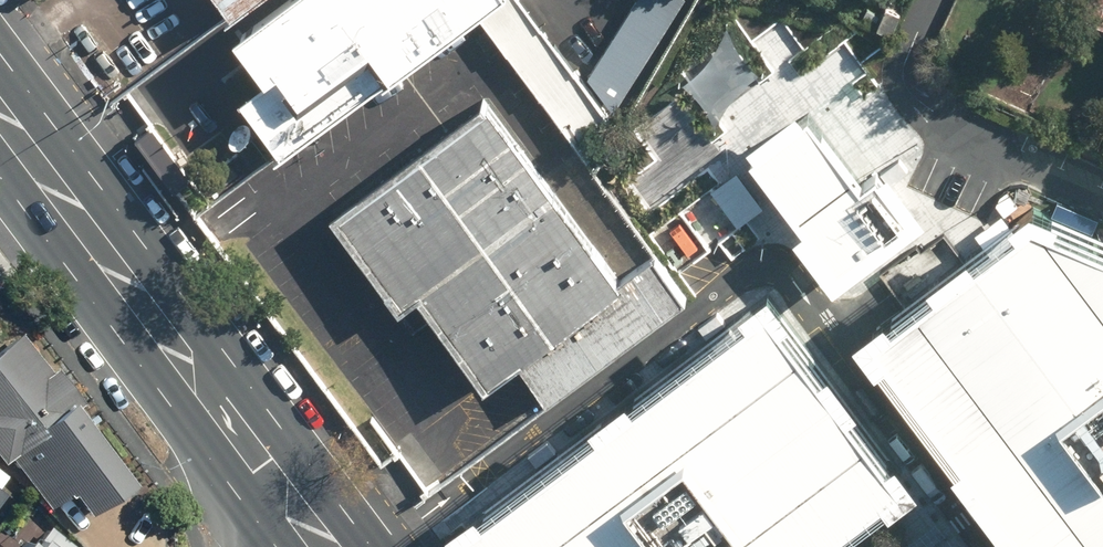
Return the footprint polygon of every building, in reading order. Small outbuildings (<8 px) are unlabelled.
[(216,18),(240,0),(202,0),(216,18)] [(226,42),(257,85),(234,102),(273,153),(468,7),(477,0),(282,0),(226,42)] [(468,7),(594,173),(691,0),(632,0),(581,85),(512,0),(477,0),(468,7)] [(1081,15),(1102,24),(1102,0),(1088,0),(1081,15)] [(701,107),(712,129),(721,111),(741,85),(760,75),(748,67),(735,48),(726,29),(711,54),(695,74),(677,87),(689,94),(701,107)] [(619,279),(487,100),(323,220),(392,315),(412,301),(476,389),(507,366),(531,398),(673,294),(646,259),(619,279)] [(854,175),(800,103),(736,149),(791,223),(782,230),(825,287),(913,222),(869,164),(854,175)] [(1025,195),(846,328),(1013,546),(1102,546),(1102,231),(1025,195)] [(753,275),(428,517),(451,546),(810,546),(905,476),(753,275)] [(0,346),(0,462),(7,458),(45,511),(62,499),(76,519),(98,506),(118,489),(58,408),(71,406),(59,390),(46,372),(41,376),(12,337),(0,346)] [(43,529),(29,546),(64,546),(43,529)]
